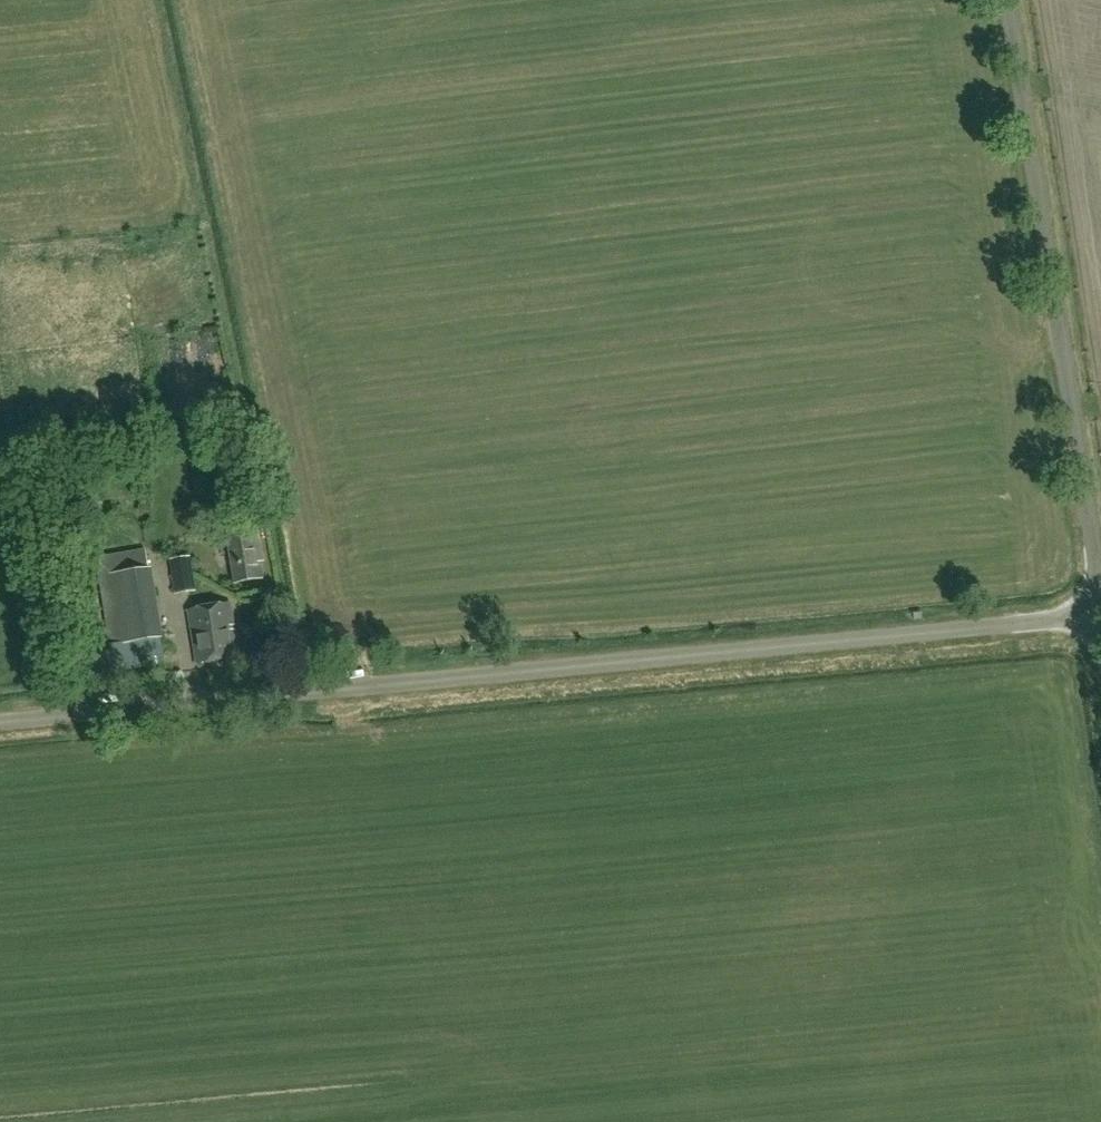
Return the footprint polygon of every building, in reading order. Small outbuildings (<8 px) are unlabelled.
[(260,528),(227,534),(236,583),(263,578),(260,561),(266,560),(260,528)] [(164,663),(147,551),(98,558),(112,651),(105,652),(104,643),(83,646),(85,656),(63,659),(66,678),(164,663)] [(175,593),(195,589),(191,557),(172,559),(175,593)] [(198,663),(239,656),(230,603),(189,610),(198,663)]
